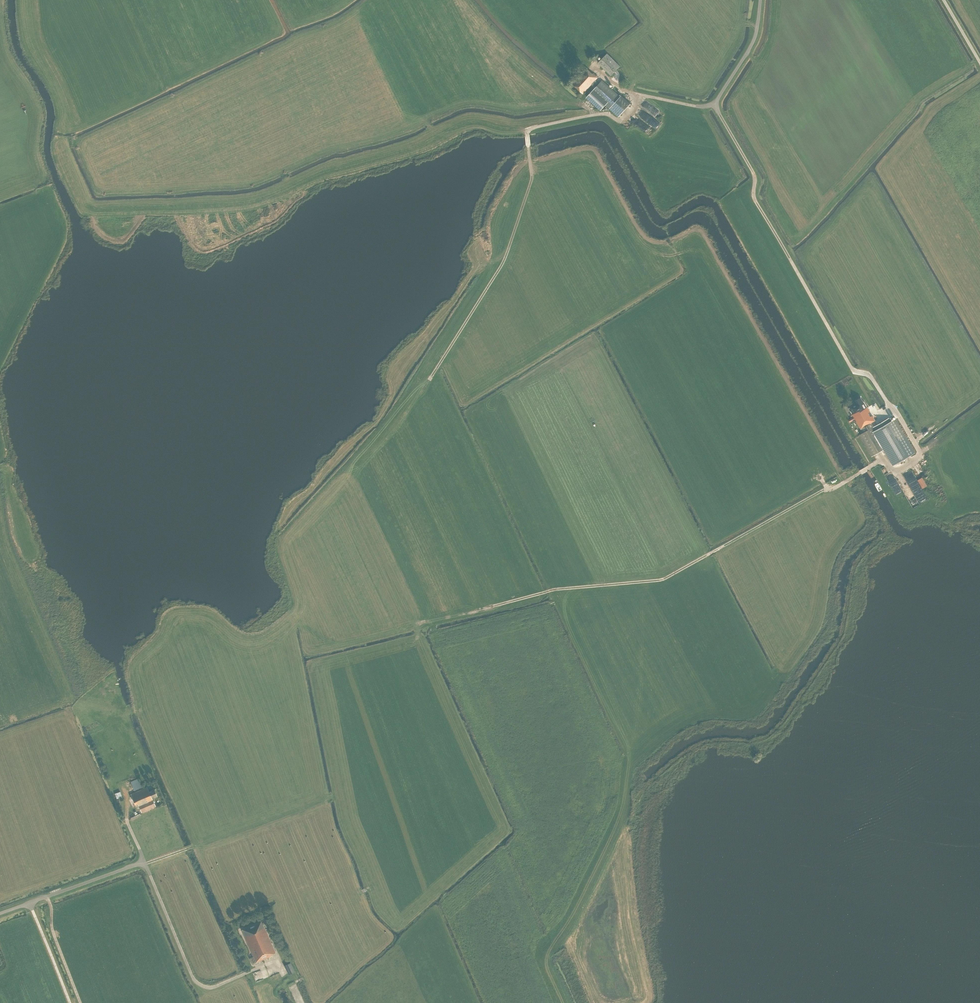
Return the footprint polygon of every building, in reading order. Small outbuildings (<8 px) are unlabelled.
[(594,58),(599,53),(594,48),(589,53),(591,55),(594,58)] [(620,66),(607,54),(598,63),(611,75),(620,66)] [(589,71),(586,68),(576,79),(572,84),(583,94),(592,84),(594,87),(598,83),(595,80),(598,78),(597,77),(597,76),(597,75),(596,76),(593,73),(592,74),(589,71)] [(602,80),(591,92),(609,109),(618,117),(630,104),(621,95),(620,97),(602,80)] [(859,435),(871,456),(906,436),(896,419),(875,430),(873,426),(872,427),(870,424),(871,423),(871,422),(875,420),(864,401),(863,402),(860,398),(853,402),(855,405),(849,409),(861,429),(865,427),(867,430),(859,435)] [(886,473),(896,493),(903,489),(907,496),(918,490),(909,472),(903,475),(897,461),(889,465),(893,474),(890,475),(888,472),(886,473)] [(917,478),(922,487),(927,484),(923,476),(917,478)] [(139,781),(138,778),(130,782),(132,784),(134,790),(142,787),(139,781)] [(152,798),(157,796),(154,789),(149,791),(147,787),(131,794),(135,804),(136,807),(139,806),(142,812),(156,806),(152,798)] [(270,955),(276,953),(270,939),(271,938),(269,933),(268,934),(262,921),(242,930),(253,957),(249,958),(252,964),(257,962),(257,963),(258,963),(258,962),(271,956),(270,955)] [(284,966),(287,972),(288,975),(294,972),(290,963),(284,966)]
